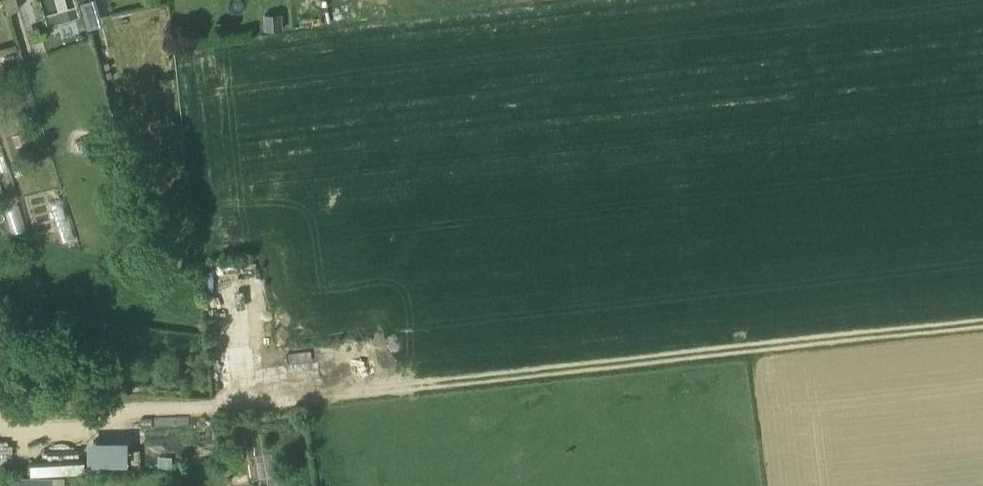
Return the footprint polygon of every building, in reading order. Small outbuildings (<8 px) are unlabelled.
[(18,0),(4,0),(8,12),(20,8),(18,0)] [(73,22),(67,0),(40,0),(48,29),(73,22)] [(83,27),(98,24),(92,0),(78,0),(76,1),(83,27)] [(282,13),(264,14),(265,31),(283,30),(282,13)] [(16,146),(27,142),(24,132),(13,136),(16,146)] [(87,137),(77,140),(79,147),(89,144),(87,137)] [(66,197),(50,202),(62,241),(78,236),(66,197)] [(53,475),(13,475),(13,485),(53,485),(53,475)]
